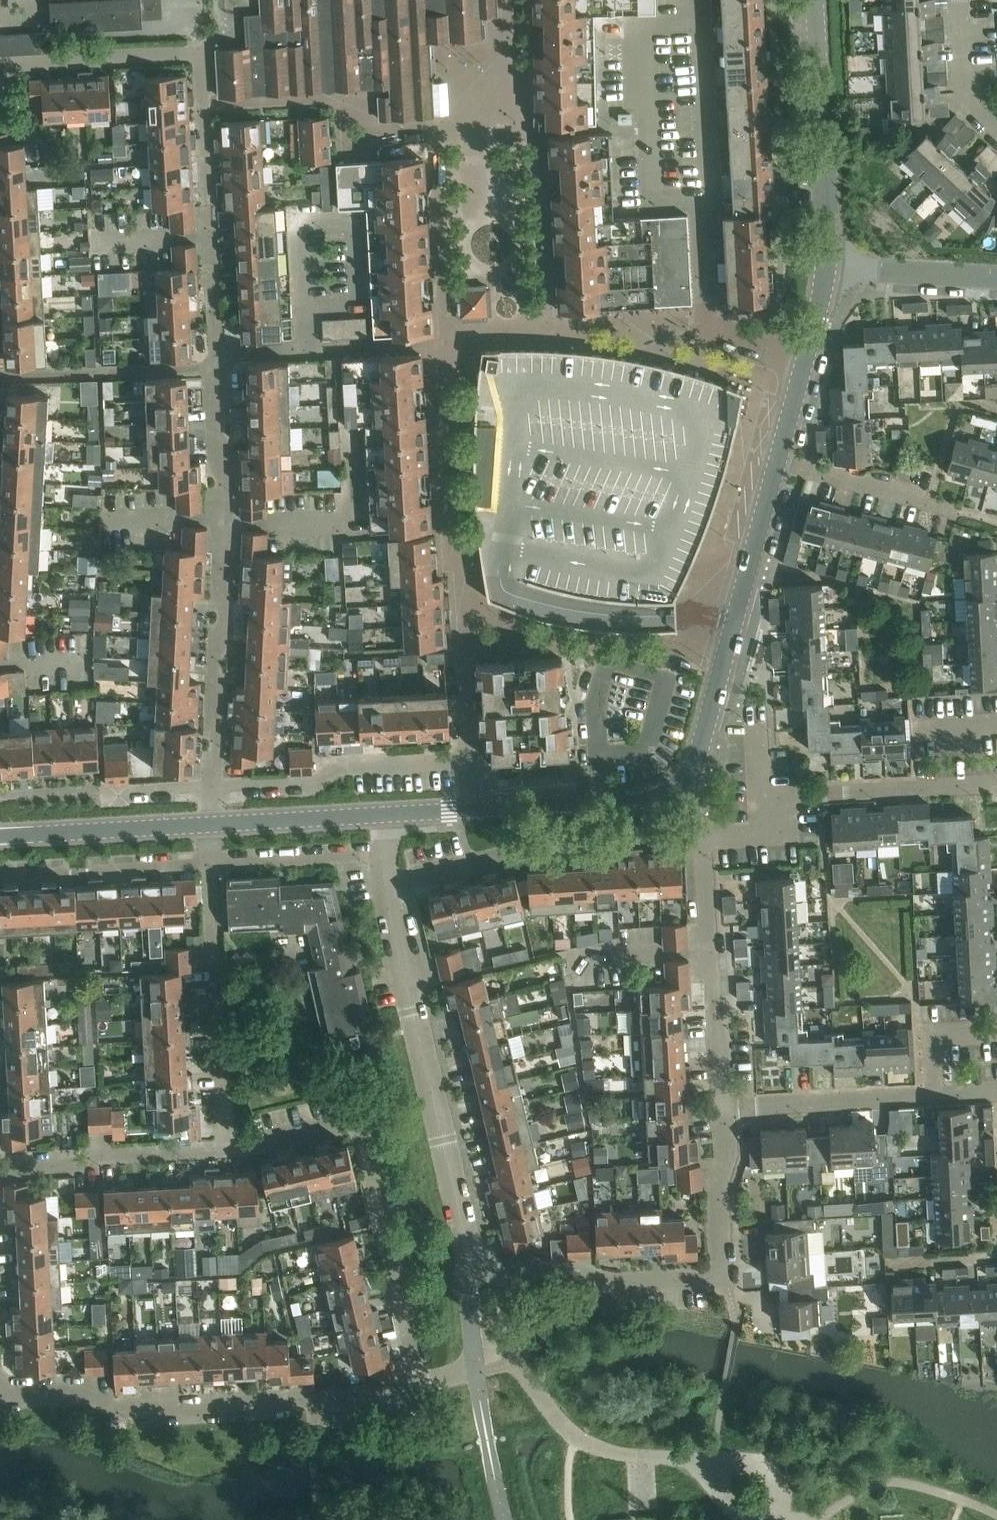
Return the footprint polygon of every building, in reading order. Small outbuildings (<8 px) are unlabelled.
[(52,32),(143,27),(141,0),(50,0),(52,32)] [(219,97),(389,87),(390,97),(379,98),(380,120),(433,117),(428,41),(482,38),(481,6),(496,5),(496,0),(261,0),(262,15),(246,16),(248,48),(217,50),(219,97)] [(522,80),(527,80),(528,103),(535,103),(535,108),(533,108),(533,128),(532,129),(532,136),(540,136),(539,125),(596,124),(596,101),(613,101),(611,15),(656,14),(655,0),(520,0),(522,80)] [(712,21),(763,18),(762,0),(711,0),(712,21)] [(877,10),(934,7),(933,6),(933,0),(882,0),(883,6),(876,6),(877,10)] [(934,7),(877,10),(877,14),(883,14),(884,32),(920,29),(919,16),(934,16),(934,7)] [(763,18),(712,21),(713,43),(764,40),(763,18)] [(879,49),(879,53),(936,50),(935,42),(921,43),(920,29),(884,32),(885,49),(879,49)] [(764,40),(713,43),(714,64),(766,61),(764,40)] [(936,50),(879,53),(879,57),(886,57),(887,75),(922,73),(922,60),(936,59),(936,50)] [(766,61),(714,64),(715,86),(767,83),(766,61)] [(93,71),(85,72),(89,123),(92,123),(91,118),(111,117),(109,76),(93,77),(93,71)] [(79,78),(64,78),(67,120),(85,118),(86,123),(89,123),(85,72),(78,72),(79,78)] [(881,93),(881,97),(938,93),(938,85),(923,86),(922,73),(887,75),(888,92),(881,93)] [(142,98),(142,101),(193,98),(193,91),(187,91),(186,75),(145,78),(146,97),(142,98)] [(64,78),(29,81),(31,105),(43,104),(44,121),(67,120),(64,78)] [(767,83),(715,86),(717,107),(768,105),(767,83)] [(938,93),(881,97),(882,100),(888,100),(889,119),(882,119),(883,133),(905,128),(905,118),(925,117),(924,103),(939,102),(938,93)] [(193,98),(142,101),(142,104),(147,103),(148,122),(189,119),(188,105),(194,105),(193,98)] [(768,105),(717,107),(718,129),(769,126),(768,105)] [(619,114),(619,123),(631,123),(630,114),(619,114)] [(926,133),(901,159),(915,172),(911,177),(914,180),(966,124),(955,114),(942,129),(946,132),(936,143),(926,133)] [(327,117),(300,119),(301,141),(302,163),(330,161),(327,117)] [(144,141),(144,144),(196,141),(195,134),(190,134),(189,119),(148,122),(149,140),(144,141)] [(214,139),(215,146),(266,143),(271,142),(270,121),(260,121),(219,123),(220,138),(214,139)] [(966,124),(914,180),(916,182),(921,178),(934,190),(958,164),(949,155),(958,144),(962,148),(976,133),(966,124)] [(769,126),(718,129),(719,151),(771,148),(769,126)] [(549,186),(547,186),(547,193),(551,193),(555,255),(551,256),(551,263),(553,263),(554,279),(556,279),(558,312),(692,304),(687,215),(613,220),(608,133),(548,137),(550,169),(548,169),(549,186)] [(30,167),(30,164),(25,164),(24,145),(7,146),(6,134),(0,134),(0,169),(30,167)] [(196,141),(144,144),(144,147),(149,147),(150,165),(191,163),(190,148),(196,148),(196,141)] [(266,143),(215,146),(215,153),(221,153),(222,167),(262,165),(261,146),(266,146),(266,143)] [(934,190),(947,202),(942,206),(945,209),(996,154),(987,144),(974,159),(977,162),(968,173),(958,164),(934,190)] [(126,145),(113,146),(113,156),(127,155),(126,145)] [(771,148),(719,151),(720,173),(772,170),(771,148)] [(111,153),(98,154),(99,163),(112,162),(111,153)] [(945,209),(948,212),(952,207),(975,228),(990,212),(981,204),(990,194),(980,184),(990,174),(993,177),(996,173),(996,154),(945,209)] [(424,159),(336,164),(339,209),(366,208),(374,337),(434,334),(432,301),(434,301),(433,285),(435,285),(435,277),(431,278),(427,215),(431,215),(431,207),(429,207),(428,191),(426,191),(424,159)] [(191,163),(150,165),(152,187),(193,184),(191,163)] [(217,182),(217,189),(268,186),(268,183),(264,183),(262,165),(222,167),(222,182),(217,182)] [(320,167),(321,178),(331,177),(330,166),(320,167)] [(0,169),(0,191),(27,189),(26,188),(25,170),(30,170),(30,167),(0,169)] [(106,168),(91,169),(92,181),(106,181),(106,168)] [(772,170),(720,173),(722,194),(773,192),(772,170)] [(331,177),(321,178),(321,189),(331,188),(331,177)] [(193,184),(152,187),(153,209),(170,208),(170,220),(194,218),(193,184)] [(86,186),(74,187),(74,198),(87,197),(86,186)] [(268,186),(217,189),(218,196),(223,196),(224,211),(235,211),(239,211),(239,210),(265,208),(265,207),(264,189),(269,189),(268,186)] [(38,210),(37,187),(26,188),(27,189),(0,191),(0,212),(38,210)] [(331,188),(321,189),(322,200),(332,199),(331,188)] [(722,194),(723,215),(723,216),(759,214),(759,215),(764,215),(774,214),(773,192),(722,194)] [(332,199),(322,200),(323,211),(333,210),(332,199)] [(101,201),(93,201),(93,213),(101,212),(101,201)] [(239,211),(235,211),(236,231),(287,228),(286,206),(265,207),(265,208),(239,210),(239,211)] [(0,212),(0,234),(40,232),(38,210),(0,212)] [(712,216),(713,238),(770,235),(770,225),(764,226),(764,215),(759,215),(759,214),(723,216),(723,215),(712,216)] [(194,218),(170,220),(171,232),(195,230),(194,218)] [(287,228),(236,231),(237,253),(288,250),(287,228)] [(41,253),(40,232),(0,234),(0,255),(41,253)] [(770,235),(713,238),(715,260),(766,257),(765,245),(771,245),(770,235)] [(89,242),(81,242),(81,251),(90,251),(89,242)] [(172,247),(173,258),(197,257),(196,245),(172,247)] [(288,250),(237,253),(238,275),(290,272),(288,250)] [(0,255),(0,266),(1,266),(1,277),(42,275),(41,253),(0,255)] [(90,257),(72,258),(73,271),(91,270),(90,257)] [(173,270),(156,271),(158,294),(199,291),(197,257),(173,258),(173,270)] [(766,257),(715,260),(716,281),(773,278),(772,269),(767,269),(766,257)] [(290,272),(238,275),(240,297),(291,294),(290,272)] [(114,273),(98,274),(99,296),(115,295),(114,273)] [(43,297),(42,275),(1,277),(2,289),(0,289),(0,300),(43,297)] [(91,275),(83,275),(83,286),(92,286),(95,286),(95,275),(91,275)] [(773,278),(716,281),(717,304),(769,301),(768,288),(773,288),(773,278)] [(460,292),(455,292),(457,318),(461,317),(462,322),(487,320),(487,316),(492,316),(490,290),(486,290),(485,286),(460,287),(460,292)] [(158,294),(159,314),(159,315),(189,314),(189,315),(200,314),(199,291),(158,294)] [(291,294),(240,297),(241,318),(292,315),(291,294)] [(113,296),(98,297),(99,311),(109,311),(114,305),(113,296)] [(0,300),(0,310),(3,310),(4,321),(45,319),(43,297),(0,300)] [(90,297),(82,297),(83,308),(91,308),(90,297)] [(915,311),(915,302),(902,303),(903,312),(915,311)] [(927,302),(915,302),(915,311),(928,310),(927,302)] [(972,304),(959,305),(960,314),(972,313),(972,304)] [(960,314),(959,305),(947,305),(947,314),(960,314)] [(145,335),(145,338),(196,335),(196,328),(190,328),(189,315),(189,314),(159,315),(159,314),(148,315),(149,335),(145,335)] [(292,315),(241,318),(242,341),(293,338),(292,315)] [(84,316),(84,317),(85,334),(95,334),(94,316),(84,316)] [(112,318),(99,319),(100,326),(100,332),(113,331),(112,318)] [(355,318),(344,319),(345,329),(356,328),(355,318)] [(366,318),(355,318),(356,328),(367,327),(366,318)] [(4,321),(5,343),(46,340),(45,319),(4,321)] [(344,319),(333,320),(334,329),(345,329),(344,319)] [(322,320),(323,330),(334,329),(333,320),(322,320)] [(951,323),(938,324),(940,361),(961,360),(962,360),(961,337),(962,337),(961,328),(951,328),(951,323)] [(925,329),(917,330),(919,362),(940,361),(938,324),(925,325),(925,329)] [(830,388),(832,420),(865,418),(865,417),(863,388),(873,388),(873,385),(868,386),(866,360),(895,359),(897,359),(895,326),(863,328),(864,343),(843,345),(845,387),(830,388)] [(908,326),(895,326),(897,359),(895,359),(896,364),(919,362),(917,330),(908,330),(908,326)] [(367,327),(356,328),(356,338),(367,337),(367,327)] [(356,328),(345,329),(345,339),(356,338),(356,328)] [(334,329),(323,330),(323,340),(334,339),(334,329)] [(345,329),(334,329),(334,339),(345,339),(345,329)] [(982,331),(984,368),(996,368),(996,335),(995,335),(995,330),(982,331)] [(962,360),(961,360),(961,370),(984,368),(982,331),(969,332),(969,337),(962,337),(961,337),(962,360)] [(196,335),(145,338),(145,341),(150,341),(151,360),(192,358),(191,342),(196,342),(196,335)] [(46,340),(5,343),(6,365),(47,363),(46,340)] [(96,366),(95,348),(86,349),(87,367),(96,366)] [(114,349),(103,349),(104,363),(115,362),(114,349)] [(499,352),(486,354),(483,367),(480,389),(478,411),(477,433),(476,455),(476,469),(475,483),(476,497),(477,511),(478,523),(479,536),(480,552),(483,568),(485,584),(488,599),(525,614),(563,624),(602,631),(642,634),(650,634),(657,634),(677,633),(676,615),(673,557),(693,560),(698,547),(704,534),(709,521),(714,507),(719,490),(724,473),(729,455),(733,438),(736,426),(738,414),(741,403),(743,391),(733,387),(724,384),(714,381),(705,378),(690,373),(679,371),(661,366),(643,363),(625,359),(614,358),(593,355),(579,354),(564,353),(551,352),(538,352),(525,352),(499,352)] [(421,354),(411,355),(341,359),(345,426),(364,425),(371,533),(430,529),(429,497),(431,497),(430,481),(432,480),(432,473),(428,473),(424,410),(428,410),(427,403),(426,403),(425,386),(423,387),(421,354)] [(336,377),(335,359),(325,360),(326,378),(336,377)] [(247,363),(248,385),(289,384),(288,361),(247,363)] [(146,380),(146,402),(187,401),(187,378),(146,380)] [(103,381),(104,390),(113,390),(113,381),(103,381)] [(289,384),(248,385),(249,407),(290,406),(289,384)] [(985,384),(986,398),(996,397),(996,384),(985,384)] [(326,387),(327,404),(337,404),(336,386),(326,387)] [(113,390),(104,390),(104,399),(114,399),(113,390)] [(8,394),(6,417),(47,419),(48,396),(8,394)] [(187,401),(146,402),(147,424),(188,423),(187,401)] [(88,405),(88,413),(98,413),(98,404),(88,405)] [(337,404),(327,404),(328,422),(338,421),(337,404)] [(249,407),(249,428),(290,428),(290,406),(249,407)] [(104,408),(105,416),(114,416),(114,407),(104,408)] [(98,413),(88,413),(89,422),(99,422),(98,413)] [(971,423),(983,426),(985,417),(973,414),(971,423)] [(114,416),(105,416),(105,425),(115,425),(114,416)] [(47,419),(6,417),(5,438),(46,440),(47,419)] [(865,418),(832,420),(833,433),(838,433),(838,441),(871,440),(870,417),(865,417),(865,418)] [(983,426),(995,429),(996,422),(996,421),(985,417),(983,426)] [(99,422),(89,422),(89,431),(99,431),(99,422)] [(143,443),(143,446),(194,444),(194,437),(189,437),(188,423),(147,424),(148,443),(143,443)] [(249,428),(250,449),(250,450),(280,449),(280,450),(291,450),(290,428),(249,428)] [(329,431),(330,449),(340,448),(339,430),(329,431)] [(816,431),(817,443),(825,443),(825,430),(816,431)] [(904,430),(892,430),(893,439),(905,438),(904,430)] [(99,431),(89,431),(90,440),(100,439),(99,431)] [(115,437),(106,437),(106,446),(115,445),(115,437)] [(45,462),(46,440),(5,438),(5,449),(0,449),(0,459),(45,462)] [(952,478),(967,482),(978,441),(969,438),(967,443),(955,440),(947,471),(953,473),(952,478)] [(871,440),(838,441),(839,450),(834,451),(835,464),(872,462),(871,440)] [(967,482),(982,486),(984,481),(989,483),(996,455),(996,451),(986,448),(988,444),(978,441),(967,482)] [(825,443),(817,443),(817,456),(826,455),(825,443)] [(194,444),(143,446),(143,449),(148,449),(149,468),(159,468),(159,467),(189,466),(189,465),(189,451),(195,451),(194,444)] [(100,448),(87,448),(87,464),(100,464),(100,448)] [(239,449),(240,472),(292,471),(292,470),(281,470),(280,450),(280,449),(250,450),(250,449),(239,449)] [(0,459),(0,470),(3,470),(3,481),(44,484),(45,462),(0,459)] [(159,467),(159,468),(160,489),(176,489),(177,501),(201,500),(200,464),(189,465),(189,466),(159,467)] [(107,469),(103,469),(103,479),(114,478),(114,468),(107,469)] [(292,471),(240,472),(241,507),(265,506),(265,494),(293,493),(292,471)] [(89,476),(88,486),(101,486),(101,476),(89,476)] [(43,505),(44,484),(3,481),(2,493),(0,493),(0,503),(43,505)] [(74,493),(73,505),(97,506),(98,494),(74,493)] [(201,500),(177,501),(177,513),(201,512),(201,500)] [(801,535),(823,541),(832,505),(820,501),(819,506),(810,503),(801,535)] [(0,503),(0,513),(1,513),(1,525),(41,527),(43,505),(0,503)] [(832,505),(823,541),(844,546),(852,515),(844,513),(845,508),(832,505)] [(265,506),(241,507),(241,519),(265,518),(265,506)] [(852,515),(844,546),(865,552),(874,516),(862,513),(861,517),(852,515)] [(874,516),(865,552),(885,558),(894,526),(885,524),(887,519),(874,516)] [(894,526),(885,558),(906,563),(916,527),(904,524),(902,528),(894,526)] [(40,549),(41,527),(1,525),(0,534),(0,547),(40,549)] [(916,527),(906,563),(928,569),(936,538),(927,535),(928,531),(916,527)] [(183,528),(183,540),(207,541),(207,529),(183,528)] [(243,532),(243,544),(267,545),(267,533),(243,532)] [(87,536),(87,549),(99,550),(100,537),(87,536)] [(384,559),(385,562),(436,559),(435,552),(430,553),(429,537),(388,540),(389,559),(384,559)] [(943,551),(946,541),(937,539),(934,548),(943,551)] [(182,552),(165,551),(164,573),(205,575),(207,541),(183,540),(182,552)] [(990,540),(978,541),(979,553),(991,553),(990,540)] [(243,544),(242,555),(241,578),(282,580),(283,558),(266,557),(267,545),(243,544)] [(0,547),(0,568),(28,570),(28,571),(39,571),(40,549),(0,547)] [(789,565),(798,567),(801,555),(792,552),(789,565)] [(965,576),(996,575),(996,562),(996,552),(991,553),(979,553),(964,554),(965,576)] [(79,557),(78,573),(98,573),(98,558),(79,557)] [(436,559),(385,562),(385,566),(390,565),(391,585),(401,584),(401,583),(432,581),(432,580),(431,567),(436,566),(436,559)] [(817,562),(815,571),(825,574),(827,565),(817,562)] [(32,592),(32,589),(27,589),(28,571),(28,570),(0,568),(0,590),(32,592)] [(838,568),(836,577),(845,580),(848,571),(838,568)] [(164,573),(163,594),(163,595),(193,596),(193,597),(204,598),(205,575),(164,573)] [(859,574),(857,583),(866,586),(869,577),(859,574)] [(965,576),(966,598),(996,596),(996,575),(965,576)] [(84,576),(84,588),(94,589),(95,577),(84,576)] [(282,580),(241,578),(240,601),(250,601),(250,600),(281,602),(281,601),(282,580)] [(398,602),(398,605),(449,602),(449,595),(443,595),(442,579),(432,580),(432,581),(401,583),(401,584),(402,602),(398,602)] [(925,579),(922,591),(931,594),(934,581),(925,579)] [(880,580),(877,589),(887,591),(889,582),(880,580)] [(108,582),(99,582),(99,590),(108,590),(108,582)] [(339,585),(328,586),(329,601),(340,600),(339,585)] [(790,601),(791,609),(823,608),(822,585),(785,587),(785,601),(790,601)] [(910,588),(900,585),(898,594),(907,597),(910,588)] [(0,590),(0,612),(26,613),(27,595),(32,595),(32,592),(0,590)] [(146,612),(146,615),(198,618),(198,611),(192,611),(193,597),(193,596),(163,595),(163,594),(152,593),(151,613),(146,612)] [(966,598),(968,619),(996,618),(996,596),(966,598)] [(769,598),(770,611),(778,610),(778,598),(769,598)] [(244,611),(243,621),(290,624),(291,601),(281,601),(281,602),(250,600),(250,601),(250,612),(244,611)] [(72,601),(71,617),(89,618),(90,602),(72,601)] [(449,602),(398,605),(398,608),(403,608),(404,626),(445,624),(444,623),(444,609),(449,609),(449,602)] [(786,618),(787,631),(824,629),(823,608),(791,609),(791,618),(786,618)] [(921,610),(921,622),(930,622),(930,609),(921,610)] [(778,610),(770,611),(770,623),(779,623),(778,610)] [(8,647),(8,635),(25,636),(26,613),(0,612),(0,646),(8,647)] [(336,612),(335,625),(346,625),(347,612),(341,612),(336,612)] [(363,614),(350,615),(350,628),(363,627),(363,614)] [(198,618),(146,615),(146,619),(151,619),(150,638),(191,640),(192,625),(197,625),(198,618)] [(97,616),(97,631),(105,631),(105,616),(97,616)] [(968,619),(969,641),(996,639),(996,618),(968,619)] [(76,619),(76,632),(87,633),(88,619),(76,619)] [(290,624),(243,621),(243,632),(249,632),(248,644),(309,647),(309,639),(289,638),(290,624)] [(930,622),(921,622),(922,635),(931,635),(930,622)] [(404,626),(399,626),(399,629),(404,629),(405,649),(446,646),(445,631),(451,631),(450,623),(444,623),(445,624),(404,626)] [(329,627),(329,639),(346,640),(347,628),(329,627)] [(857,627),(846,628),(847,650),(858,649),(857,627)] [(348,630),(350,652),(362,651),(360,629),(348,630)] [(824,629),(787,631),(788,644),(793,644),(793,652),(826,651),(824,629)] [(144,656),(144,659),(195,662),(196,655),(190,655),(191,640),(150,638),(149,657),(144,656)] [(969,641),(970,662),(996,661),(996,639),(969,641)] [(771,641),(772,654),(781,653),(780,641),(771,641)] [(242,655),(241,665),(288,668),(289,654),(309,655),(309,647),(248,644),(247,656),(242,655)] [(584,651),(575,652),(575,667),(585,666),(584,651)] [(789,661),(790,675),(822,673),(822,674),(827,674),(826,651),(793,652),(794,661),(789,661)] [(444,652),(435,653),(436,663),(445,662),(444,652)] [(923,653),(924,666),(933,665),(932,652),(923,653)] [(436,663),(435,653),(427,654),(427,664),(436,663)] [(781,653),(772,654),(773,667),(782,666),(781,653)] [(418,654),(409,655),(409,665),(418,664),(418,654)] [(400,655),(391,656),(392,666),(401,665),(400,655)] [(409,655),(400,655),(401,665),(409,665),(409,655)] [(392,666),(391,656),(382,656),(383,666),(392,666)] [(367,667),(366,657),(357,658),(358,668),(367,667)] [(375,657),(366,657),(367,667),(375,667),(375,657)] [(195,662),(144,659),(144,663),(149,663),(148,682),(158,683),(158,682),(189,684),(189,683),(189,669),(195,669),(195,662)] [(481,687),(475,687),(476,698),(489,697),(490,709),(479,710),(480,729),(486,728),(487,745),(491,745),(492,759),(521,757),(521,753),(523,753),(524,763),(538,762),(537,752),(540,752),(540,756),(569,755),(568,740),(572,740),(571,721),(566,721),(565,704),(560,705),(559,678),(563,678),(562,659),(475,664),(477,683),(481,683),(481,687)] [(970,662),(972,693),(996,691),(996,661),(970,662)] [(96,664),(95,676),(107,677),(108,665),(96,664)] [(288,668),(241,665),(241,676),(246,676),(246,687),(246,688),(276,689),(276,690),(287,690),(288,668)] [(933,665),(924,666),(924,678),(933,678),(933,665)] [(24,671),(8,672),(8,684),(9,695),(26,694),(24,671)] [(8,684),(8,672),(0,673),(0,684),(8,684)] [(822,673),(790,675),(791,707),(806,706),(809,749),(830,748),(831,762),(863,760),(861,728),(860,728),(830,730),(829,705),(833,705),(833,703),(824,703),(822,674),(822,673)] [(152,700),(152,703),(203,706),(204,699),(198,698),(199,683),(189,683),(189,684),(158,682),(158,683),(157,700),(152,700)] [(0,684),(0,696),(9,695),(8,684),(0,684)] [(229,701),(228,708),(280,711),(280,708),(275,707),(276,690),(276,689),(246,688),(246,687),(235,686),(234,702),(229,701)] [(887,690),(874,691),(875,700),(887,699),(887,690)] [(875,700),(874,691),(861,692),(862,701),(875,700)] [(447,692),(424,694),(426,734),(449,733),(447,692)] [(424,694),(402,695),(405,736),(426,734),(424,694)] [(402,695),(381,696),(383,737),(405,736),(402,695)] [(381,696),(359,697),(362,738),(383,737),(381,696)] [(359,697),(338,699),(340,745),(350,745),(350,739),(362,738),(359,697)] [(340,745),(338,699),(315,700),(317,741),(330,740),(330,746),(340,745)] [(203,706),(152,703),(152,706),(157,706),(156,725),(197,727),(197,713),(203,713),(203,706)] [(280,711),(228,708),(228,715),(234,716),(233,730),(274,732),(275,713),(280,714),(280,711)] [(38,711),(30,712),(30,721),(39,721),(38,711)] [(894,721),(882,722),(884,754),(890,754),(890,759),(907,758),(904,716),(894,716),(894,721)] [(859,723),(860,728),(861,728),(863,760),(879,760),(878,755),(884,754),(882,722),(871,723),(870,718),(860,718),(860,723),(859,723)] [(156,725),(155,747),(196,749),(197,727),(156,725)] [(97,727),(74,728),(76,769),(76,774),(87,774),(87,768),(99,767),(97,727)] [(74,728),(53,729),(55,776),(65,775),(65,769),(76,769),(74,728)] [(53,729),(31,730),(33,771),(45,771),(45,776),(55,776),(53,729)] [(31,730),(9,732),(12,772),(33,771),(31,730)] [(233,730),(232,752),(231,765),(255,766),(256,754),(273,755),(274,732),(233,730)] [(9,732),(0,732),(0,773),(12,772),(9,732)] [(105,761),(116,760),(128,759),(127,743),(104,744),(105,761)] [(196,749),(155,747),(153,769),(194,771),(196,749)] [(312,749),(301,750),(302,773),(314,773),(312,749)] [(302,773),(301,750),(289,750),(291,774),(302,773)] [(128,759),(116,760),(118,784),(129,783),(128,759)] [(116,760),(105,761),(106,785),(118,784),(116,760)] [(929,803),(896,805),(898,838),(900,838),(928,836),(929,846),(931,846),(930,841),(956,839),(957,869),(958,870),(990,868),(988,836),(973,837),(972,816),(930,818),(929,803)] [(884,811),(875,811),(877,844),(900,843),(900,838),(898,838),(896,805),(883,806),(884,811)] [(866,807),(853,808),(855,845),(877,844),(875,811),(866,812),(866,807)] [(855,845),(853,808),(840,809),(840,813),(831,814),(833,846),(855,845)] [(643,848),(635,849),(638,900),(641,900),(641,895),(660,894),(657,853),(643,854),(643,848)] [(613,856),(614,866),(615,866),(617,896),(618,896),(635,895),(635,900),(638,900),(635,849),(628,849),(629,855),(613,856)] [(680,852),(657,853),(660,894),(682,893),(680,852)] [(600,861),(593,862),(596,913),(599,913),(599,908),(618,907),(618,896),(617,896),(615,866),(614,866),(600,867),(600,861)] [(586,868),(572,869),(574,910),(593,908),(593,913),(596,913),(593,862),(586,862),(586,868)] [(553,916),(550,864),(543,865),(543,870),(527,872),(530,912),(550,911),(550,916),(553,916)] [(557,864),(550,864),(553,916),(556,916),(556,911),(574,910),(572,869),(557,870),(557,864)] [(953,869),(954,892),(986,890),(986,881),(991,881),(990,868),(958,870),(957,869),(953,869)] [(515,874),(493,880),(502,919),(524,914),(515,874)] [(226,879),(227,897),(230,931),(281,927),(281,932),(309,930),(317,967),(307,969),(323,1037),(373,1026),(360,969),(353,971),(334,882),(279,886),(279,876),(226,879)] [(132,883),(118,884),(120,925),(139,924),(139,928),(142,928),(139,877),(132,877),(132,883)] [(146,877),(139,877),(142,928),(145,928),(145,923),(163,922),(161,881),(147,882),(146,877)] [(762,894),(763,903),(795,901),(794,878),(756,880),(757,894),(762,894)] [(89,885),(74,886),(77,927),(96,926),(96,931),(99,931),(96,879),(89,880),(89,885)] [(103,879),(96,879),(99,931),(102,931),(102,926),(120,925),(118,884),(104,885),(103,879)] [(163,922),(186,921),(185,904),(197,903),(196,879),(161,881),(163,922)] [(472,885),(473,889),(481,924),(502,919),(493,880),(472,885)] [(893,884),(880,885),(880,894),(893,893),(893,884)] [(472,885),(451,890),(460,929),(481,924),(473,889),(472,885)] [(880,894),(880,885),(867,886),(868,895),(880,894)] [(74,886),(52,888),(55,928),(77,927),(74,886)] [(836,896),(849,896),(848,887),(835,888),(836,896)] [(31,889),(31,894),(33,930),(55,928),(52,888),(31,889)] [(31,889),(9,890),(12,931),(33,930),(31,894),(31,889)] [(9,890),(0,891),(0,932),(12,931),(9,890)] [(460,929),(451,890),(428,895),(438,934),(460,929)] [(986,890),(954,892),(955,914),(992,911),(992,899),(987,899),(986,890)] [(722,897),(723,905),(735,904),(735,896),(722,897)] [(758,912),(759,924),(796,922),(795,901),(763,903),(763,911),(758,912)] [(735,904),(723,905),(723,914),(736,913),(735,904)] [(992,911),(955,914),(956,935),(989,933),(988,925),(993,924),(992,911)] [(796,922),(759,924),(760,937),(765,937),(765,946),(798,944),(796,922)] [(662,925),(663,937),(687,935),(686,924),(662,925)] [(161,926),(150,927),(148,927),(150,957),(163,956),(162,939),(164,939),(164,929),(162,929),(161,926)] [(611,929),(599,930),(600,938),(612,937),(611,929)] [(989,933),(956,935),(958,957),(995,954),(994,942),(989,942),(989,933)] [(203,934),(187,935),(187,948),(190,948),(204,947),(203,934)] [(687,935),(663,937),(664,948),(688,947),(687,935)] [(734,939),(734,947),(747,947),(747,938),(734,939)] [(761,955),(762,967),(799,965),(798,944),(765,946),(766,954),(761,955)] [(476,946),(468,948),(471,959),(479,958),(476,946)] [(747,947),(734,947),(735,956),(748,955),(747,947)] [(166,949),(166,961),(190,960),(190,948),(187,948),(166,949)] [(468,948),(460,950),(462,961),(471,959),(468,948)] [(527,948),(518,950),(520,960),(529,958),(527,948)] [(437,956),(439,967),(462,961),(460,950),(437,956)] [(518,950),(509,952),(512,962),(520,960),(518,950)] [(509,952),(501,954),(503,964),(512,962),(509,952)] [(503,964),(501,954),(492,956),(494,966),(503,964)] [(995,954),(958,957),(959,978),(991,976),(991,968),(996,967),(995,954)] [(479,958),(471,959),(473,971),(481,969),(479,958)] [(122,959),(110,959),(111,970),(122,969),(122,959)] [(471,959),(462,961),(465,973),(473,971),(471,959)] [(188,994),(187,987),(182,988),(181,971),(191,971),(190,960),(166,961),(167,973),(140,974),(141,994),(136,994),(136,997),(188,994)] [(59,963),(59,970),(60,972),(77,971),(77,961),(59,963)] [(144,961),(131,961),(131,968),(131,970),(144,969),(144,968),(144,961)] [(462,961),(439,967),(442,978),(465,973),(462,961)] [(665,962),(665,974),(689,973),(689,961),(665,962)] [(53,963),(35,964),(36,974),(53,973),(53,963)] [(551,965),(547,974),(549,980),(562,977),(559,963),(551,965)] [(36,974),(35,964),(18,965),(18,975),(36,974)] [(799,965),(762,967),(762,980),(767,980),(768,989),(800,987),(799,965)] [(689,973),(665,974),(666,986),(690,985),(689,973)] [(826,974),(822,979),(823,985),(834,985),(833,974),(826,974)] [(449,1008),(459,1005),(459,1004),(489,997),(488,996),(483,975),(443,985),(449,1008)] [(959,978),(960,1001),(996,998),(996,991),(996,985),(992,985),(991,976),(959,978)] [(50,1002),(50,999),(45,999),(44,979),(3,982),(4,997),(0,998),(0,1005),(50,1002)] [(736,982),(737,990),(750,990),(749,981),(736,982)] [(666,986),(638,988),(640,1009),(650,1008),(650,1009),(681,1008),(681,1009),(692,1008),(690,985),(666,986)] [(763,998),(764,1011),(797,1009),(797,1010),(802,1010),(800,987),(768,989),(768,998),(763,998)] [(750,990),(737,990),(737,999),(750,998),(750,990)] [(458,1027),(508,1015),(521,1012),(516,991),(499,996),(499,994),(488,996),(489,997),(459,1004),(459,1005),(462,1018),(457,1020),(458,1027)] [(582,992),(573,993),(574,1005),(583,1004),(582,992)] [(188,994),(136,997),(137,1000),(141,1000),(142,1019),(183,1016),(183,1002),(188,1002),(188,994)] [(90,1000),(78,1001),(79,1022),(91,1021),(90,1000)] [(0,1005),(0,1012),(5,1012),(6,1026),(46,1024),(45,1005),(50,1005),(50,1002),(0,1005)] [(897,1003),(884,1004),(885,1013),(897,1012),(897,1003)] [(564,1004),(555,1006),(558,1018),(567,1017),(564,1004)] [(885,1013),(884,1004),(872,1005),(872,1013),(885,1013)] [(640,1009),(628,1010),(629,1033),(636,1032),(688,1029),(687,1022),(682,1022),(681,1009),(681,1008),(650,1009),(650,1008),(640,1009)] [(110,1009),(98,1010),(98,1018),(110,1017),(110,1009)] [(797,1009),(764,1011),(766,1043),(789,1041),(790,1063),(833,1060),(834,1075),(866,1073),(864,1041),(862,1041),(834,1042),(834,1032),(831,1032),(832,1038),(808,1039),(798,1039),(797,1010),(797,1009)] [(508,1015),(458,1027),(460,1033),(465,1032),(469,1046),(509,1037),(504,1019),(509,1018),(508,1015)] [(139,1037),(139,1040),(190,1038),(190,1030),(184,1031),(183,1016),(142,1019),(144,1037),(139,1037)] [(588,1017),(577,1018),(579,1035),(590,1034),(588,1017)] [(91,1021),(79,1022),(81,1043),(84,1043),(93,1042),(91,1021)] [(2,1041),(2,1048),(52,1045),(52,1042),(47,1042),(46,1024),(6,1026),(6,1040),(2,1041)] [(897,1034),(885,1035),(887,1067),(893,1067),(893,1071),(910,1070),(907,1028),(897,1029),(897,1034)] [(630,1034),(631,1054),(683,1051),(683,1036),(688,1036),(688,1029),(636,1032),(636,1034),(630,1034)] [(862,1036),(862,1041),(864,1041),(866,1073),(882,1072),(881,1067),(887,1067),(885,1035),(874,1035),(873,1030),(863,1031),(863,1036),(862,1036)] [(571,1032),(559,1035),(562,1046),(574,1043),(571,1032)] [(466,1062),(468,1069),(518,1057),(518,1054),(513,1055),(509,1037),(469,1046),(472,1060),(466,1062)] [(190,1038),(139,1040),(139,1043),(144,1043),(145,1062),(186,1059),(185,1045),(191,1045),(190,1038)] [(591,1039),(580,1040),(582,1057),(593,1055),(591,1039)] [(93,1042),(84,1043),(85,1063),(94,1062),(93,1043),(93,1042)] [(52,1045),(2,1048),(2,1055),(7,1055),(8,1069),(49,1067),(48,1048),(53,1048),(52,1045)] [(563,1046),(566,1063),(576,1061),(573,1045),(563,1046)] [(683,1051),(631,1054),(632,1073),(639,1073),(639,1075),(690,1072),(690,1065),(684,1065),(683,1051)] [(518,1057),(468,1069),(470,1076),(475,1074),(478,1089),(519,1080),(514,1061),(519,1060),(518,1057)] [(141,1081),(141,1084),(193,1081),(192,1074),(187,1074),(186,1059),(145,1062),(146,1080),(141,1081)] [(594,1059),(582,1060),(585,1078),(596,1077),(594,1059)] [(4,1084),(5,1091),(55,1088),(55,1085),(50,1085),(49,1067),(8,1069),(9,1084),(4,1084)] [(576,1071),(562,1074),(565,1090),(579,1087),(576,1071)] [(690,1072),(639,1075),(639,1078),(644,1078),(645,1096),(686,1094),(685,1080),(691,1079),(690,1072)] [(602,1077),(586,1078),(587,1094),(603,1093),(602,1077)] [(476,1105),(478,1112),(528,1100),(528,1097),(523,1098),(519,1080),(478,1089),(482,1103),(476,1105)] [(193,1081),(141,1084),(142,1087),(146,1086),(147,1106),(158,1105),(158,1104),(188,1102),(187,1088),(193,1088),(193,1081)] [(55,1088),(5,1091),(5,1098),(10,1098),(11,1111),(11,1112),(41,1111),(41,1112),(52,1111),(50,1092),(55,1091),(55,1088)] [(581,1091),(568,1093),(570,1111),(581,1110),(583,1109),(581,1091)] [(641,1118),(693,1115),(692,1108),(687,1109),(686,1094),(645,1096),(633,1097),(634,1118),(641,1118)] [(90,1095),(86,1100),(86,1106),(98,1105),(98,1095),(90,1095)] [(528,1100),(478,1112),(480,1118),(485,1117),(488,1131),(529,1122),(524,1104),(529,1103),(528,1100)] [(188,1102),(158,1104),(158,1105),(159,1127),(176,1126),(177,1138),(201,1137),(199,1101),(188,1102)] [(111,1107),(99,1108),(101,1131),(112,1131),(111,1110),(111,1107)] [(993,1120),(992,1107),(983,1108),(984,1120),(993,1120)] [(101,1131),(99,1108),(88,1108),(89,1132),(101,1131)] [(597,1108),(589,1109),(591,1121),(599,1120),(597,1108)] [(939,1110),(940,1132),(977,1130),(976,1117),(972,1118),(971,1108),(939,1110)] [(123,1110),(111,1110),(112,1131),(113,1138),(124,1137),(123,1110)] [(582,1110),(567,1114),(570,1128),(585,1125),(582,1110)] [(11,1111),(0,1112),(2,1148),(26,1147),(26,1134),(42,1133),(41,1112),(41,1111),(11,1112),(11,1111)] [(693,1115),(641,1118),(642,1121),(646,1121),(647,1139),(688,1137),(688,1136),(688,1123),(693,1122),(693,1115)] [(486,1147),(488,1154),(538,1142),(538,1139),(533,1140),(529,1122),(488,1131),(492,1145),(486,1147)] [(925,1123),(916,1123),(916,1133),(926,1133),(925,1123)] [(874,1124),(851,1125),(854,1166),(876,1165),(876,1160),(888,1159),(887,1133),(875,1133),(874,1124)] [(818,1137),(819,1163),(831,1162),(832,1168),(854,1166),(851,1125),(829,1127),(829,1136),(818,1137)] [(805,1128),(783,1130),(785,1171),(808,1169),(807,1164),(819,1163),(818,1137),(806,1138),(805,1128)] [(749,1141),(750,1168),(763,1167),(763,1172),(785,1171),(783,1130),(760,1131),(761,1141),(749,1141)] [(940,1132),(941,1153),(941,1154),(964,1152),(964,1154),(974,1153),(973,1143),(978,1143),(977,1130),(940,1132)] [(688,1137),(647,1139),(649,1162),(700,1159),(699,1136),(688,1136),(688,1137)] [(985,1139),(985,1152),(994,1151),(994,1138),(985,1139)] [(584,1141),(573,1142),(575,1155),(586,1153),(584,1141)] [(538,1142),(488,1154),(489,1161),(495,1159),(498,1172),(498,1173),(528,1167),(539,1165),(534,1146),(539,1145),(538,1142)] [(348,1144),(326,1149),(335,1189),(357,1184),(348,1144)] [(606,1146),(594,1146),(595,1162),(606,1162),(606,1146)] [(305,1154),(306,1159),(314,1194),(335,1189),(326,1149),(305,1154)] [(994,1151),(985,1152),(986,1164),(995,1164),(994,1151)] [(931,1153),(933,1176),(970,1174),(969,1161),(964,1161),(964,1154),(964,1152),(941,1154),(941,1153),(931,1153)] [(305,1154),(284,1159),(293,1199),(314,1194),(306,1159),(305,1154)] [(587,1155),(574,1158),(578,1175),(591,1172),(587,1155)] [(293,1199),(284,1159),(261,1164),(271,1204),(293,1199)] [(629,1164),(617,1165),(617,1176),(625,1175),(629,1172),(629,1164)] [(676,1167),(677,1178),(701,1177),(701,1165),(676,1167)] [(613,1166),(596,1167),(596,1180),(614,1179),(613,1166)] [(190,1174),(190,1185),(191,1185),(193,1215),(194,1215),(212,1214),(212,1219),(215,1219),(212,1167),(205,1168),(205,1173),(190,1174)] [(219,1167),(212,1167),(215,1219),(218,1219),(218,1214),(236,1213),(234,1172),(220,1173),(219,1167)] [(486,1191),(487,1198),(538,1186),(537,1183),(532,1185),(528,1167),(498,1173),(498,1172),(488,1175),(491,1190),(486,1191)] [(675,1167),(661,1168),(662,1183),(676,1182),(675,1167)] [(658,1168),(651,1168),(652,1182),(659,1182),(658,1168)] [(257,1170),(234,1172),(236,1213),(259,1211),(257,1170)] [(970,1174),(933,1176),(934,1197),(966,1196),(966,1187),(971,1187),(970,1174)] [(701,1177),(677,1178),(678,1190),(702,1188),(701,1177)] [(177,1180),(170,1181),(172,1227),(195,1226),(194,1215),(193,1215),(191,1185),(190,1185),(177,1186),(177,1180)] [(163,1187),(148,1187),(151,1228),(172,1227),(170,1181),(163,1181),(163,1187)] [(978,1182),(979,1195),(988,1195),(987,1182),(978,1182)] [(129,1230),(127,1183),(119,1183),(120,1189),(104,1190),(107,1231),(129,1230)] [(134,1183),(127,1183),(129,1230),(151,1228),(148,1187),(134,1188),(134,1183)] [(28,1184),(4,1186),(6,1222),(17,1221),(17,1220),(47,1218),(47,1217),(46,1195),(29,1196),(28,1184)] [(538,1186),(487,1198),(489,1205),(494,1204),(498,1218),(538,1209),(534,1190),(538,1189),(538,1186)] [(585,1186),(575,1188),(578,1200),(588,1197),(585,1186)] [(98,1191),(87,1192),(88,1216),(100,1216),(98,1191)] [(88,1216),(87,1192),(76,1193),(77,1217),(88,1216)] [(988,1195),(979,1195),(980,1208),(988,1207),(988,1195)] [(966,1196),(934,1197),(935,1219),(972,1217),(971,1204),(967,1205),(966,1196)] [(822,1204),(808,1205),(808,1218),(814,1218),(823,1217),(822,1204)] [(784,1206),(772,1206),(772,1219),(785,1219),(784,1206)] [(538,1209),(498,1218),(505,1252),(529,1246),(526,1234),(543,1231),(538,1209)] [(662,1209),(639,1210),(642,1256),(652,1256),(652,1250),(662,1250),(663,1250),(661,1219),(662,1219),(662,1209)] [(639,1210),(618,1211),(620,1252),(621,1252),(631,1251),(632,1257),(642,1256),(639,1210)] [(620,1252),(618,1211),(595,1212),(597,1253),(610,1253),(610,1258),(621,1258),(621,1252),(620,1252)] [(350,1219),(352,1229),(370,1225),(368,1215),(350,1219)] [(12,1235),(12,1242),(64,1239),(64,1236),(59,1236),(58,1216),(47,1217),(47,1218),(17,1220),(17,1221),(18,1234),(12,1235)] [(972,1217),(935,1219),(936,1241),(969,1240),(968,1230),(973,1230),(972,1217)] [(590,1229),(589,1218),(578,1219),(579,1230),(590,1229)] [(663,1250),(662,1250),(663,1260),(698,1258),(697,1234),(685,1235),(684,1218),(662,1219),(661,1219),(663,1250)] [(765,1233),(767,1255),(808,1253),(807,1232),(814,1231),(814,1218),(808,1218),(774,1220),(775,1232),(765,1233)] [(338,1222),(321,1226),(323,1236),(341,1232),(338,1222)] [(323,1236),(321,1226),(304,1230),(306,1240),(323,1236)] [(893,1226),(883,1226),(883,1245),(894,1245),(893,1226)] [(989,1226),(980,1226),(981,1239),(990,1238),(989,1226)] [(101,1229),(88,1229),(89,1237),(101,1237),(101,1229)] [(290,1233),(278,1236),(281,1246),(292,1243),(290,1233)] [(580,1258),(579,1234),(567,1235),(569,1259),(580,1258)] [(590,1234),(579,1234),(580,1258),(592,1258),(590,1234)] [(314,1244),(319,1266),(359,1257),(360,1258),(365,1257),(362,1246),(357,1247),(354,1235),(314,1244)] [(281,1246),(278,1236),(261,1240),(264,1250),(281,1246)] [(64,1239),(12,1242),(13,1249),(18,1248),(19,1263),(60,1260),(59,1242),(64,1242),(64,1239)] [(923,1245),(911,1246),(911,1255),(924,1254),(923,1245)] [(911,1255),(911,1246),(898,1247),(899,1255),(911,1255)] [(102,1247),(89,1248),(90,1258),(102,1257),(102,1247)] [(808,1253),(767,1255),(768,1278),(787,1277),(788,1289),(814,1287),(814,1274),(809,1274),(808,1253)] [(359,1257),(319,1266),(324,1287),(370,1277),(367,1267),(362,1268),(360,1258),(359,1257)] [(217,1259),(204,1260),(205,1274),(218,1274),(217,1259)] [(14,1278),(15,1285),(66,1282),(66,1279),(61,1279),(60,1260),(19,1263),(20,1277),(14,1278)] [(196,1261),(174,1263),(175,1276),(197,1275),(196,1261)] [(106,1264),(98,1264),(98,1274),(107,1274),(106,1264)] [(124,1265),(109,1266),(109,1277),(125,1276),(124,1265)] [(986,1266),(986,1275),(996,1274),(996,1266),(986,1266)] [(968,1267),(955,1268),(956,1277),(968,1276),(968,1267)] [(167,1268),(154,1269),(154,1277),(167,1276),(167,1268)] [(956,1277),(955,1268),(942,1269),(943,1278),(956,1277)] [(235,1277),(218,1278),(219,1287),(236,1286),(235,1277)] [(370,1277),(324,1287),(329,1308),(369,1299),(366,1288),(372,1287),(370,1277)] [(132,1278),(118,1279),(118,1287),(123,1291),(133,1291),(132,1278)] [(261,1278),(253,1278),(254,1293),(262,1293),(261,1278)] [(915,1316),(913,1278),(900,1279),(900,1284),(890,1285),(892,1317),(915,1316)] [(925,1278),(913,1278),(915,1316),(935,1315),(936,1314),(935,1292),(936,1292),(936,1282),(926,1283),(925,1278)] [(143,1280),(135,1280),(135,1290),(144,1290),(143,1280)] [(175,1281),(162,1281),(163,1291),(176,1291),(176,1286),(175,1281)] [(66,1282),(15,1285),(15,1292),(21,1292),(21,1305),(22,1306),(52,1304),(52,1305),(63,1305),(62,1285),(67,1285),(66,1282)] [(279,1282),(271,1284),(274,1298),(282,1297),(279,1282)] [(978,1289),(980,1322),(996,1321),(996,1283),(987,1284),(987,1289),(978,1289)] [(191,1285),(176,1286),(176,1291),(176,1295),(192,1294),(191,1285)] [(969,1285),(956,1286),(958,1323),(980,1322),(978,1289),(969,1290),(969,1285)] [(814,1287),(788,1289),(789,1300),(779,1301),(781,1324),(822,1322),(820,1300),(828,1299),(827,1286),(814,1287)] [(936,1314),(935,1315),(936,1324),(958,1323),(956,1286),(944,1286),(944,1291),(936,1292),(935,1292),(936,1314)] [(369,1299),(329,1308),(334,1329),(379,1319),(377,1309),(372,1310),(369,1299)] [(298,1302),(291,1304),(293,1315),(301,1314),(298,1302)] [(6,1321),(7,1328),(53,1326),(52,1305),(52,1304),(22,1306),(21,1305),(11,1305),(12,1321),(6,1321)] [(887,1316),(874,1317),(875,1333),(887,1332),(887,1316)] [(379,1319),(334,1329),(339,1351),(349,1349),(349,1348),(379,1341),(379,1340),(376,1330),(382,1329),(379,1319)] [(53,1326),(7,1328),(7,1336),(13,1335),(13,1349),(54,1347),(53,1326)] [(309,1327),(297,1330),(298,1337),(311,1334),(309,1327)] [(266,1332),(244,1333),(246,1380),(256,1379),(256,1374),(266,1373),(267,1373),(265,1342),(266,1342),(266,1332)] [(244,1333),(222,1334),(224,1375),(236,1375),(236,1380),(246,1380),(244,1333)] [(222,1334),(200,1336),(203,1382),(213,1382),(213,1376),(224,1375),(222,1334)] [(311,1335),(295,1339),(298,1351),(314,1347),(311,1335)] [(200,1336),(179,1337),(181,1378),(193,1377),(193,1383),(203,1382),(200,1336)] [(179,1337),(157,1338),(160,1385),(170,1384),(170,1378),(181,1378),(179,1337)] [(135,1339),(135,1350),(136,1350),(138,1380),(139,1380),(149,1380),(150,1385),(160,1385),(157,1338),(135,1339)] [(379,1341),(349,1348),(349,1349),(354,1370),(371,1366),(374,1378),(397,1372),(389,1338),(379,1340),(379,1341)] [(266,1373),(267,1384),(302,1381),(301,1357),(289,1358),(288,1341),(266,1342),(265,1342),(267,1373),(266,1373)] [(54,1347),(13,1349),(15,1372),(56,1370),(54,1347)] [(98,1373),(96,1349),(85,1350),(86,1374),(98,1373)] [(108,1349),(96,1349),(98,1373),(109,1373),(108,1349)] [(136,1350),(135,1350),(114,1351),(116,1392),(140,1391),(139,1380),(138,1380),(136,1350)] [(313,1357),(301,1357),(302,1381),(314,1381),(313,1357)]
